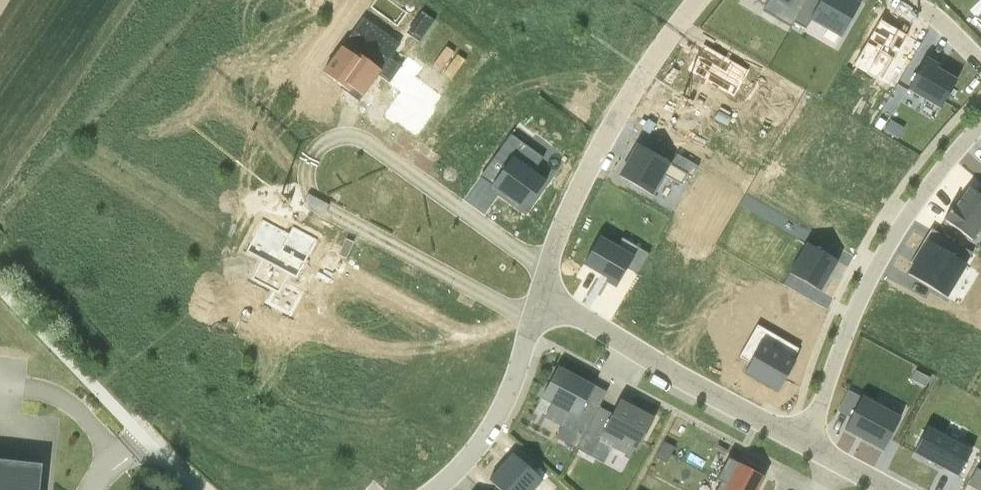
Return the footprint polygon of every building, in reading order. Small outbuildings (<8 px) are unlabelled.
[(795,21),(807,0),(765,0),(767,1),(761,11),(789,28),(793,20),(795,21)] [(795,21),(806,27),(811,20),(841,37),(859,5),(850,0),(807,0),(795,21)] [(908,90),(940,109),(956,80),(936,68),(938,65),(926,57),(908,90)] [(479,177),(524,210),(545,181),(533,172),(543,157),(527,147),(530,142),(513,130),(479,177)] [(975,192),(969,188),(956,206),(954,205),(943,219),(972,241),(978,232),(980,234),(980,196),(975,192)] [(605,281),(615,287),(634,256),(599,237),(583,264),(607,278),(605,281)] [(908,274),(945,297),(971,254),(952,242),(946,252),(928,241),(908,274)] [(789,273),(820,291),(837,261),(806,243),(789,273)] [(798,348),(756,325),(738,357),(749,364),(744,374),(777,393),(795,362),(792,360),(798,348)] [(593,387),(592,386),(557,368),(541,398),(569,413),(576,416),(568,430),(582,438),(598,407),(586,399),(593,387)] [(586,399),(598,407),(606,392),(593,385),(592,386),(593,387),(586,399)] [(850,418),(861,397),(848,390),(837,412),(850,418)] [(861,397),(850,418),(844,429),(883,449),(900,418),(861,397)] [(599,437),(600,438),(611,444),(610,446),(630,457),(634,449),(637,451),(654,419),(619,400),(612,414),(599,437)] [(598,407),(582,438),(576,449),(590,457),(600,438),(599,437),(612,414),(598,407)] [(576,416),(569,413),(555,438),(576,449),(582,438),(568,430),(576,416)] [(927,427),(913,452),(958,476),(971,451),(927,427)] [(489,480),(500,489),(535,489),(543,480),(512,453),(489,480)] [(737,489),(757,489),(764,477),(728,458),(716,479),(721,481),(737,489)] [(42,464),(0,460),(0,489),(40,489),(42,464)] [(977,469),(967,485),(976,489),(980,489),(980,471),(977,469)] [(721,481),(716,489),(737,489),(721,481)]
